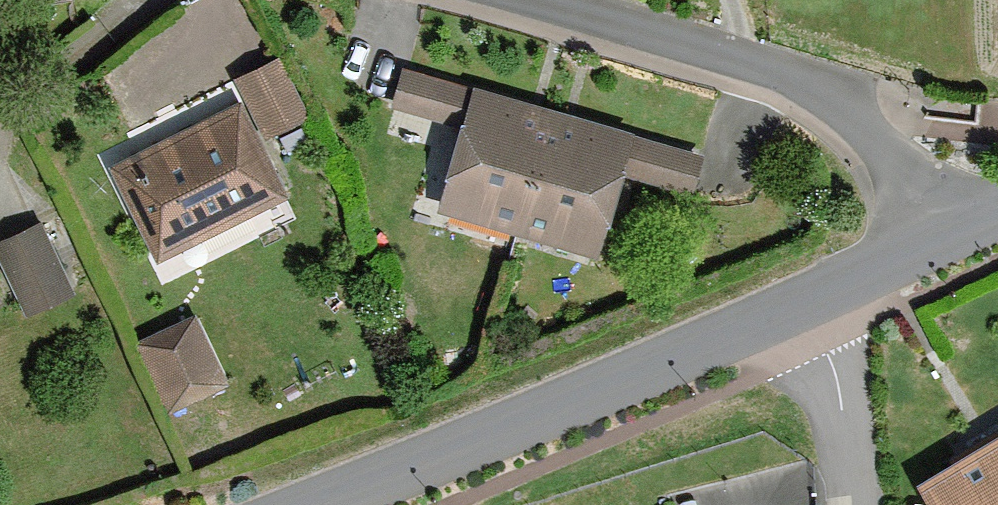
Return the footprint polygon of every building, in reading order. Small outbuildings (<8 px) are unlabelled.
[(238,102),(254,137),(301,116),(273,55),(226,77),(238,102)] [(474,84),(402,63),(390,105),(462,126),(474,84)] [(555,107),(474,84),(462,126),(437,210),(519,233),(555,107)] [(238,102),(108,162),(151,256),(281,196),(254,137),(238,102)] [(635,130),(555,107),(519,233),(599,256),(622,173),(635,130)] [(705,151),(635,130),(622,173),(692,194),(705,151)] [(0,239),(0,261),(26,316),(76,293),(41,220),(0,239)] [(137,338),(169,414),(228,390),(196,313),(137,338)] [(923,483),(935,504),(997,504),(997,441),(989,446),(923,483)]
